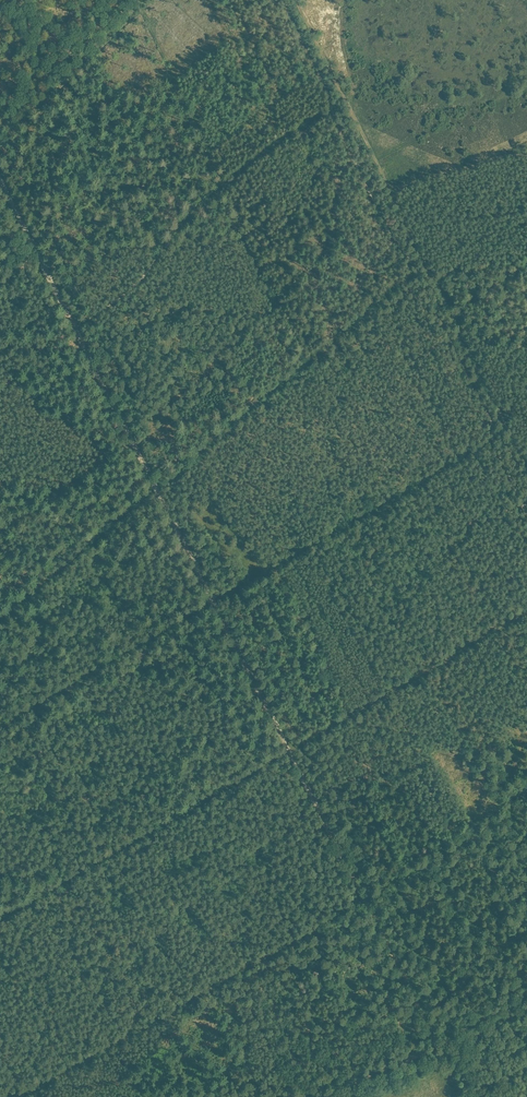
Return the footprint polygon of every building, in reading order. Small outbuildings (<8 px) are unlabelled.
[(317,980),(319,977),(321,973),(316,969),(314,973),(312,976),(317,980)]
